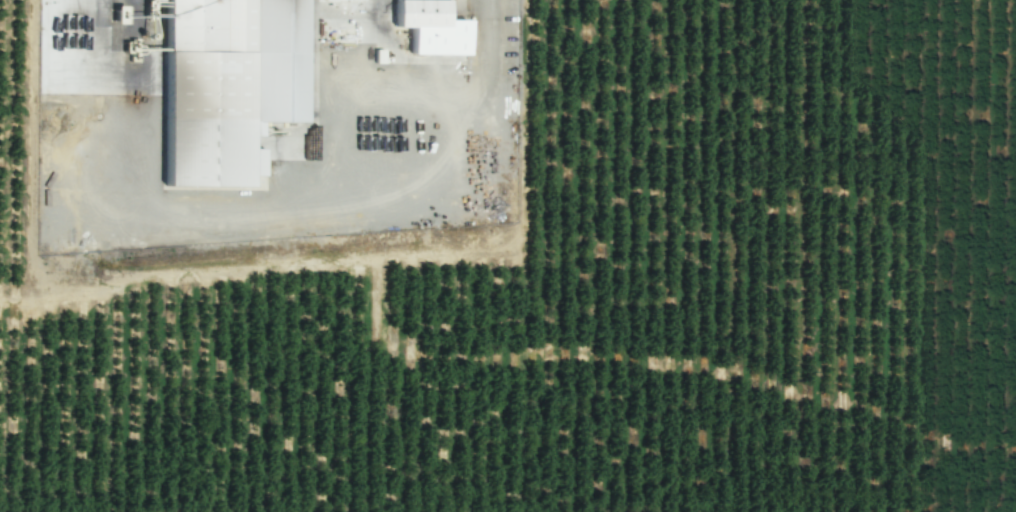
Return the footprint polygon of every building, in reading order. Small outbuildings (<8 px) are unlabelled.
[(157,139),(165,139),(165,169),(172,169),(172,161),(180,161),(180,156),(176,156),(176,145),(189,145),(189,189),(241,189),(242,153),(248,153),(248,177),(258,177),(259,150),(241,150),(241,138),(251,138),(251,124),(298,125),(299,0),(158,0),(157,139)] [(388,29),(404,29),(404,56),(439,56),(439,46),(454,46),(454,28),(440,28),(440,0),(388,0),(388,29)]
